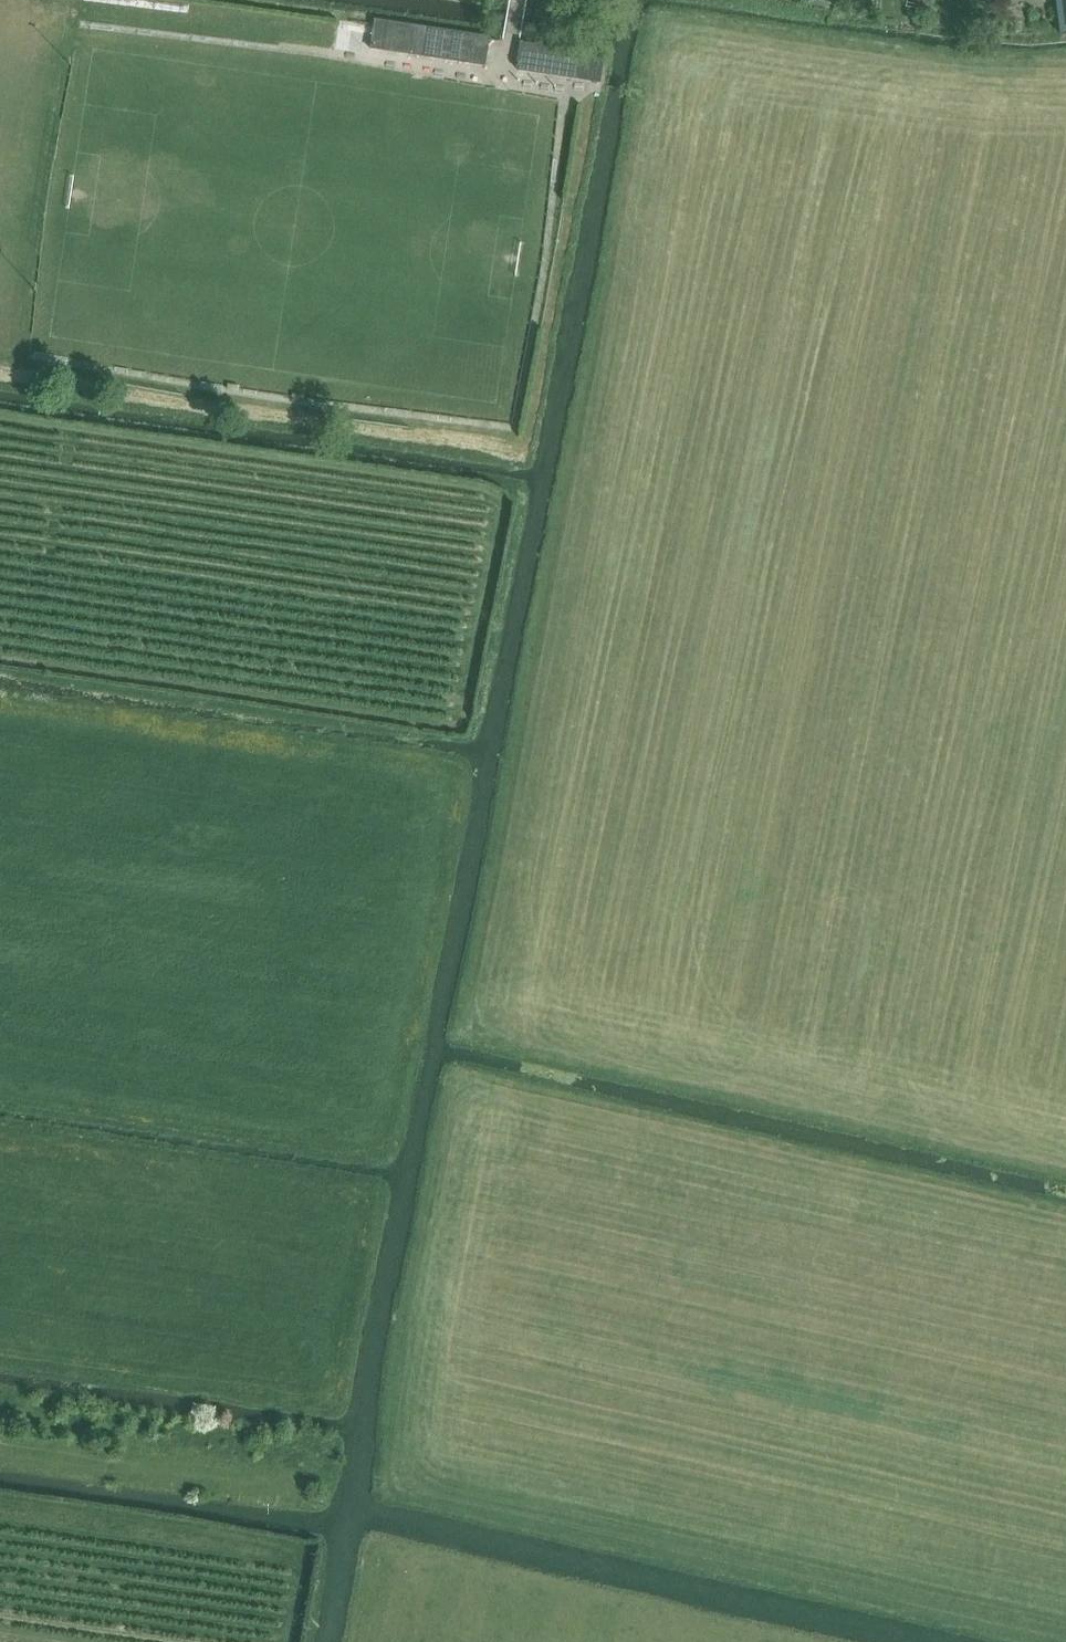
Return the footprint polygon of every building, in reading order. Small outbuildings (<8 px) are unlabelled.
[(1060,34),(1065,33),(1065,0),(1056,0),(1060,34)] [(373,19),(369,49),(486,66),(490,39),(490,37),(373,19)] [(572,50),(520,42),(516,67),(519,71),(598,83),(602,55),(594,54),(596,46),(587,44),(585,53),(572,51),(572,50)]
